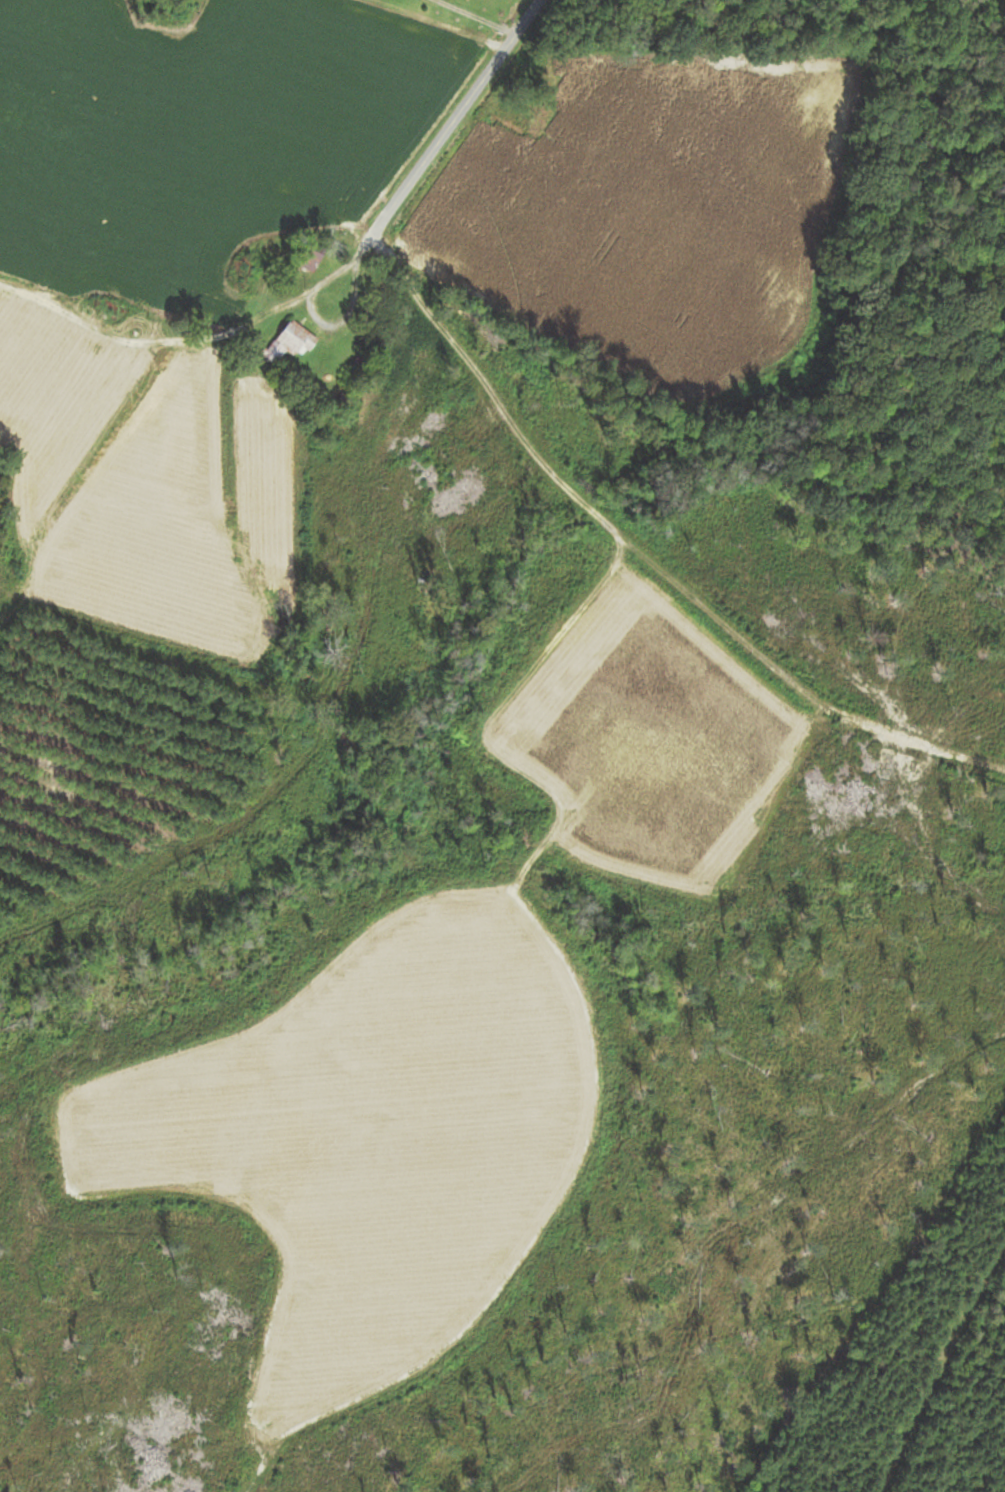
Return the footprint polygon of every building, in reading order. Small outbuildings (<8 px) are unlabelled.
[(295,357),(302,346),(309,351),(317,340),(287,318),(261,355),(274,365),(285,350),(295,357)]
